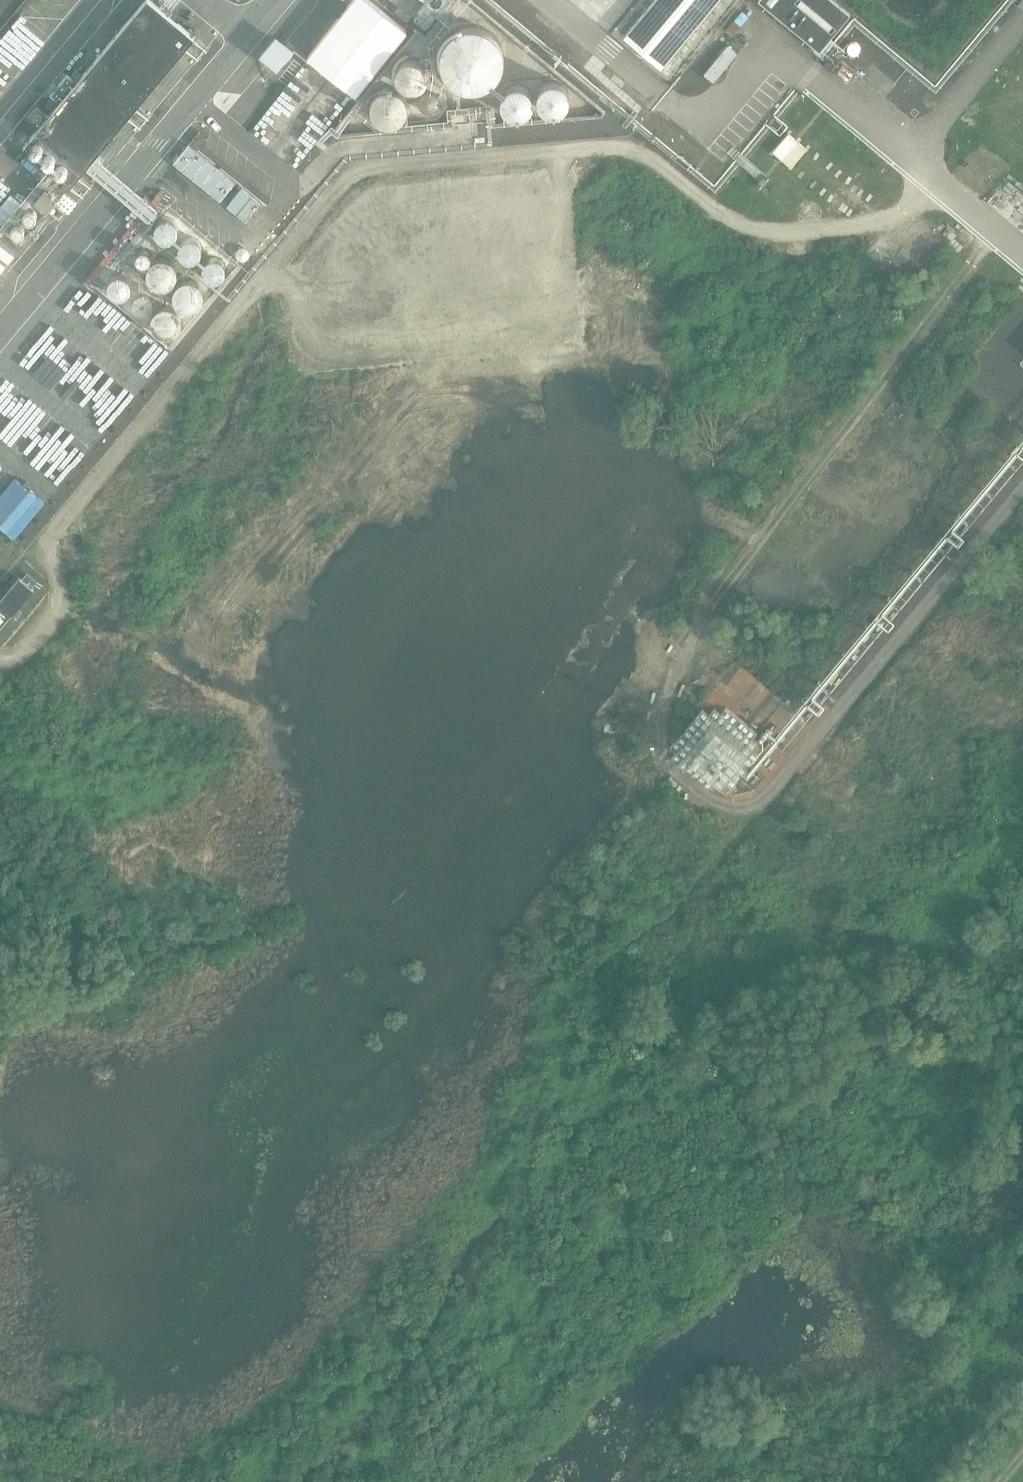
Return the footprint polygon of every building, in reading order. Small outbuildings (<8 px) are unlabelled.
[(23,147),(70,185),(194,34),(152,0),(143,0),(23,147)] [(307,57),(356,95),(407,30),(368,0),(352,0),(307,57)] [(622,36),(660,67),(716,0),(652,0),(622,36)] [(819,51),(850,14),(833,0),(758,0),(819,51)] [(553,67),(531,80),(501,26),(489,33),(480,17),(434,42),(463,92),(487,79),(510,120),(542,102),(549,115),(572,102),(553,67)] [(278,32),(261,53),(279,68),(297,47),(278,32)] [(408,131),(435,89),(422,81),(430,69),(405,53),(370,106),(408,131)] [(188,145),(173,164),(221,202),(236,183),(188,145)] [(244,186),(228,205),(246,220),(262,201),(244,186)] [(202,313),(234,260),(162,216),(129,269),(202,313)] [(16,253),(0,240),(0,272),(16,253)] [(14,538),(48,503),(19,476),(0,496),(0,525),(14,538)] [(0,600),(0,603),(14,615),(34,590),(19,577),(0,600)]
